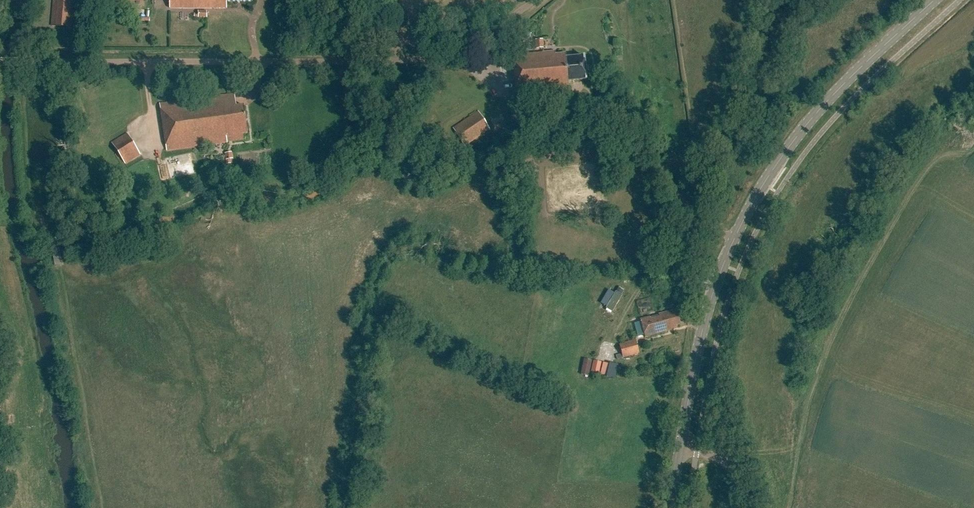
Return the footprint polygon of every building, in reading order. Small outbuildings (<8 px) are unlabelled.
[(51,25),(74,27),(77,0),(54,0),(51,25)] [(543,48),(542,40),(534,40),(535,49),(543,48)] [(569,90),(568,80),(586,79),(584,55),(567,56),(566,52),(556,53),(555,50),(513,54),(516,95),(569,90)] [(235,92),(160,103),(167,149),(248,138),(244,105),(236,106),(235,92)] [(479,112),(453,129),(463,146),(490,130),(479,112)] [(127,132),(111,142),(125,163),(141,153),(127,132)] [(233,158),(232,151),(225,152),(226,159),(227,159),(227,163),(231,162),(231,158),(233,158)] [(613,290),(603,308),(609,312),(620,294),(613,290)] [(678,325),(681,324),(676,309),(660,314),(661,317),(652,319),(651,317),(641,320),(646,337),(679,327),(678,325)] [(641,353),(637,339),(620,344),(623,354),(617,355),(619,360),(641,353)] [(583,359),(580,374),(589,376),(592,361),(583,359)] [(598,374),(601,363),(593,361),(591,373),(598,374)] [(607,376),(609,365),(603,364),(600,375),(607,376)]
